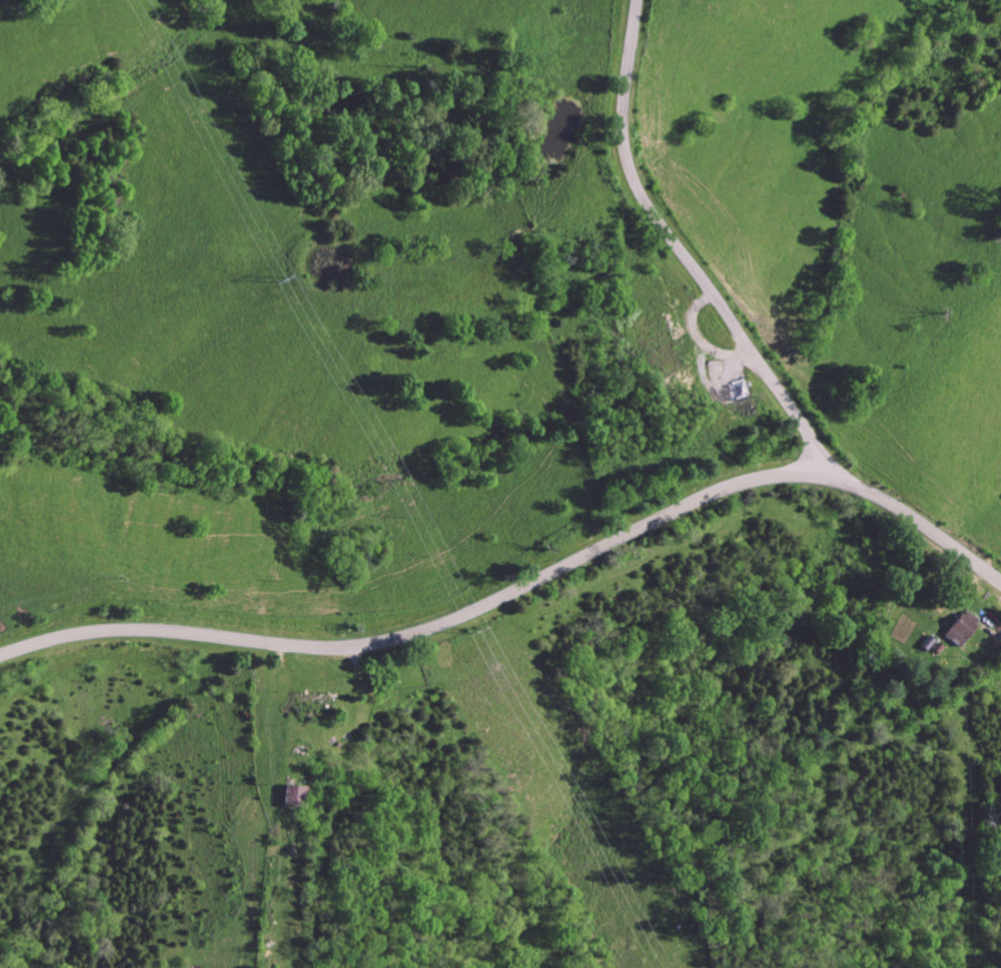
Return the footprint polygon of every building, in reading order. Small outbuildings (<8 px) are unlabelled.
[(957,646),(978,620),(962,608),(942,634),(957,646)] [(303,804),(304,786),(285,785),(284,803),(303,804)]
